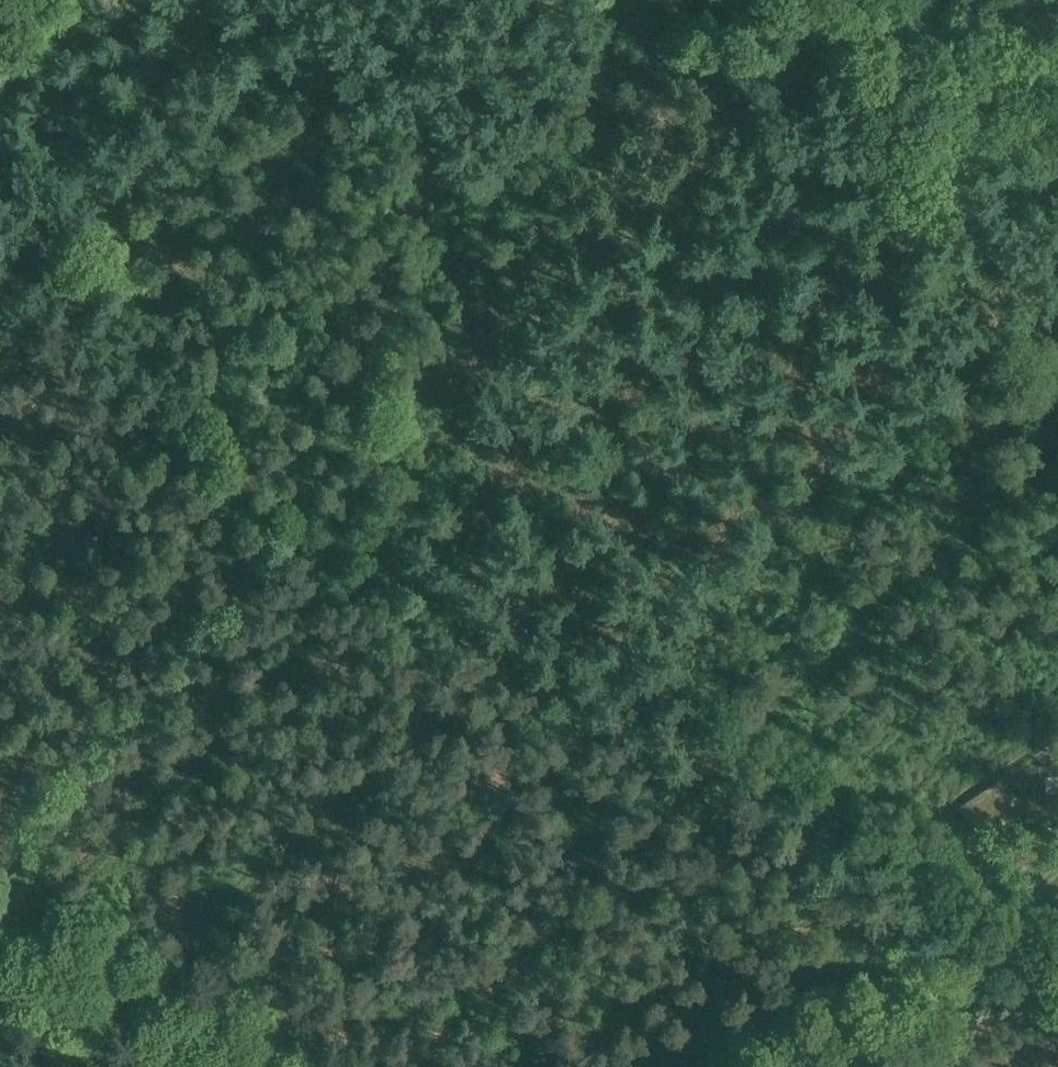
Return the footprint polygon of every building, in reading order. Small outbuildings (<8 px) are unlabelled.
[(964,807),(971,816),(982,808),(989,818),(1014,801),(1000,781),(964,807)]
